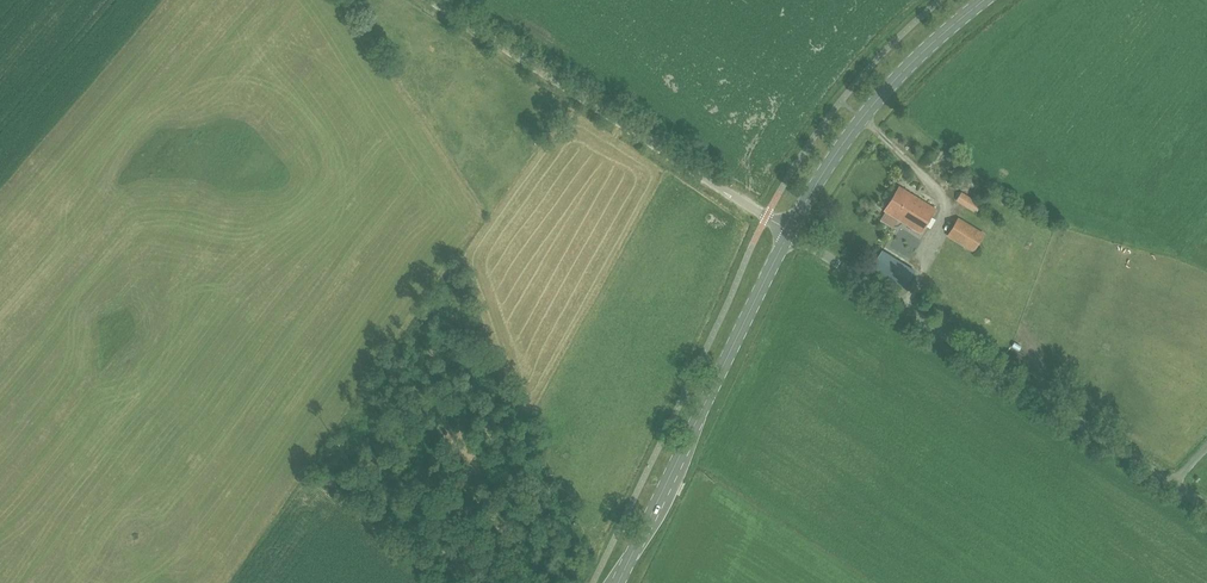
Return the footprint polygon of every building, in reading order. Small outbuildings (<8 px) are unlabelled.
[(548,130),(540,126),(534,136),(541,141),(548,130)] [(921,233),(936,208),(899,186),(885,210),(921,233)] [(976,213),(983,204),(962,191),(956,201),(976,213)] [(973,250),(983,234),(959,219),(949,236),(973,250)] [(905,287),(915,271),(882,250),(872,267),(905,287)]
